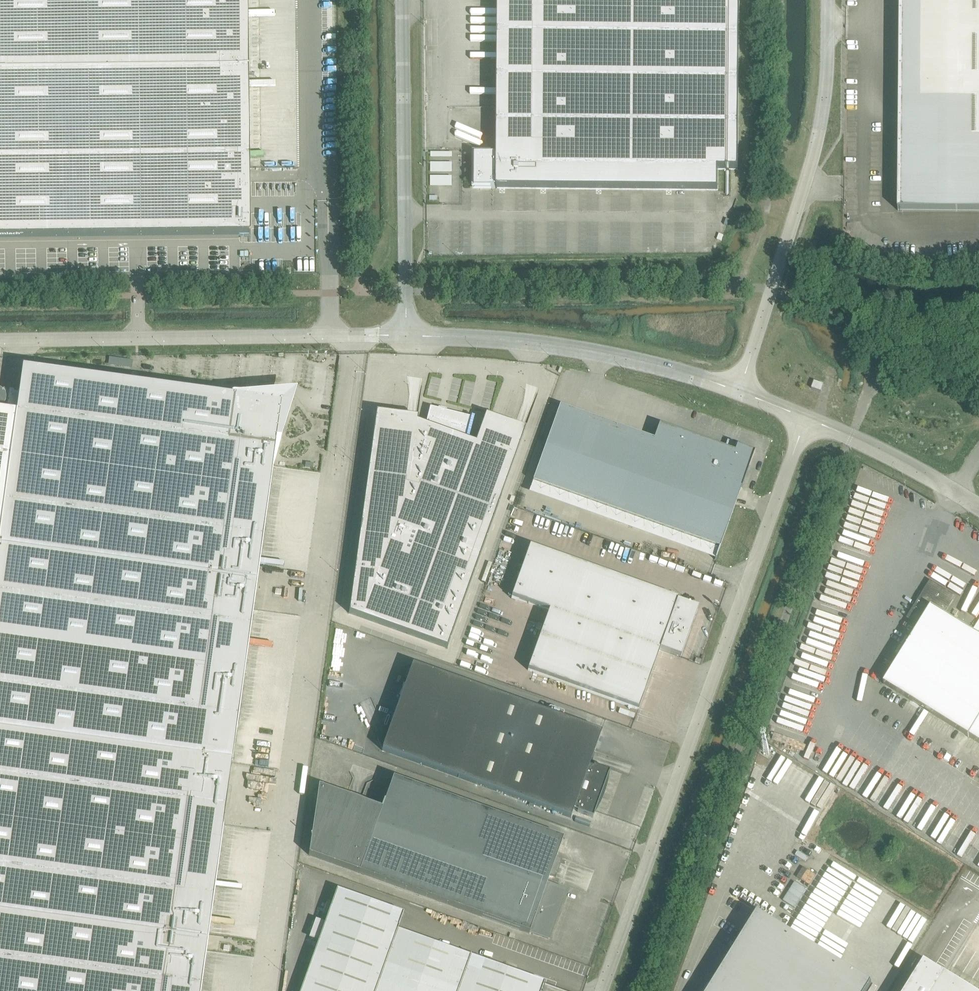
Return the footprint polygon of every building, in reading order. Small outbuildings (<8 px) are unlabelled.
[(248,71),(247,0),(0,0),(0,74),(248,71)] [(498,155),(476,155),(476,183),(477,183),(477,188),(492,188),(718,190),(718,169),(738,169),(740,0),(499,0),(498,155)] [(898,210),(978,211),(978,0),(900,0),(898,210)] [(250,236),(248,71),(0,74),(0,239),(250,236)] [(231,764),(273,462),(274,462),(276,447),(275,447),(281,404),(238,398),(238,397),(236,397),(236,398),(216,395),(23,369),(20,390),(9,389),(6,412),(16,413),(0,533),(0,990),(200,990),(231,764)] [(812,388),(821,392),(824,384),(814,381),(812,388)] [(715,560),(741,489),(741,488),(754,452),(737,446),(734,452),(659,425),(653,440),(560,406),(532,482),(719,548),(715,559),(715,560)] [(376,412),(349,613),(447,648),(525,429),(514,426),(486,415),(476,443),(465,439),(470,418),(446,412),(446,410),(445,410),(445,412),(439,410),(439,408),(438,408),(438,409),(430,407),(426,425),(417,422),(418,418),(417,418),(407,416),(376,412)] [(16,413),(6,412),(0,411),(0,533),(16,413)] [(638,710),(660,650),(680,658),(698,609),(677,601),(678,600),(530,547),(512,597),(549,611),(528,670),(638,710)] [(884,684),(978,743),(978,637),(966,629),(958,624),(944,615),(956,596),(930,580),(907,618),(919,626),(884,684)] [(589,766),(601,733),(412,665),(388,734),(377,739),(382,750),(571,818),(574,809),(578,810),(577,812),(593,817),(593,815),(594,815),(595,813),(597,809),(599,806),(600,803),(602,801),(603,798),(604,795),(605,793),(605,790),(606,787),(607,785),(608,780),(608,776),(609,774),(608,774),(609,772),(594,766),(593,768),(589,766)] [(309,855),(493,921),(529,934),(530,932),(548,939),(564,893),(546,886),(563,839),(393,778),(385,802),(384,801),(381,809),(319,787),(309,855)] [(795,882),(783,900),(795,908),(807,889),(795,882)] [(544,983),(493,964),(471,956),(471,955),(470,955),(470,956),(397,930),(403,913),(337,890),(301,990),(541,990),(544,983)] [(872,984),(758,913),(709,990),(868,990),(872,984)] [(924,962),(907,990),(971,990),(924,962)]
